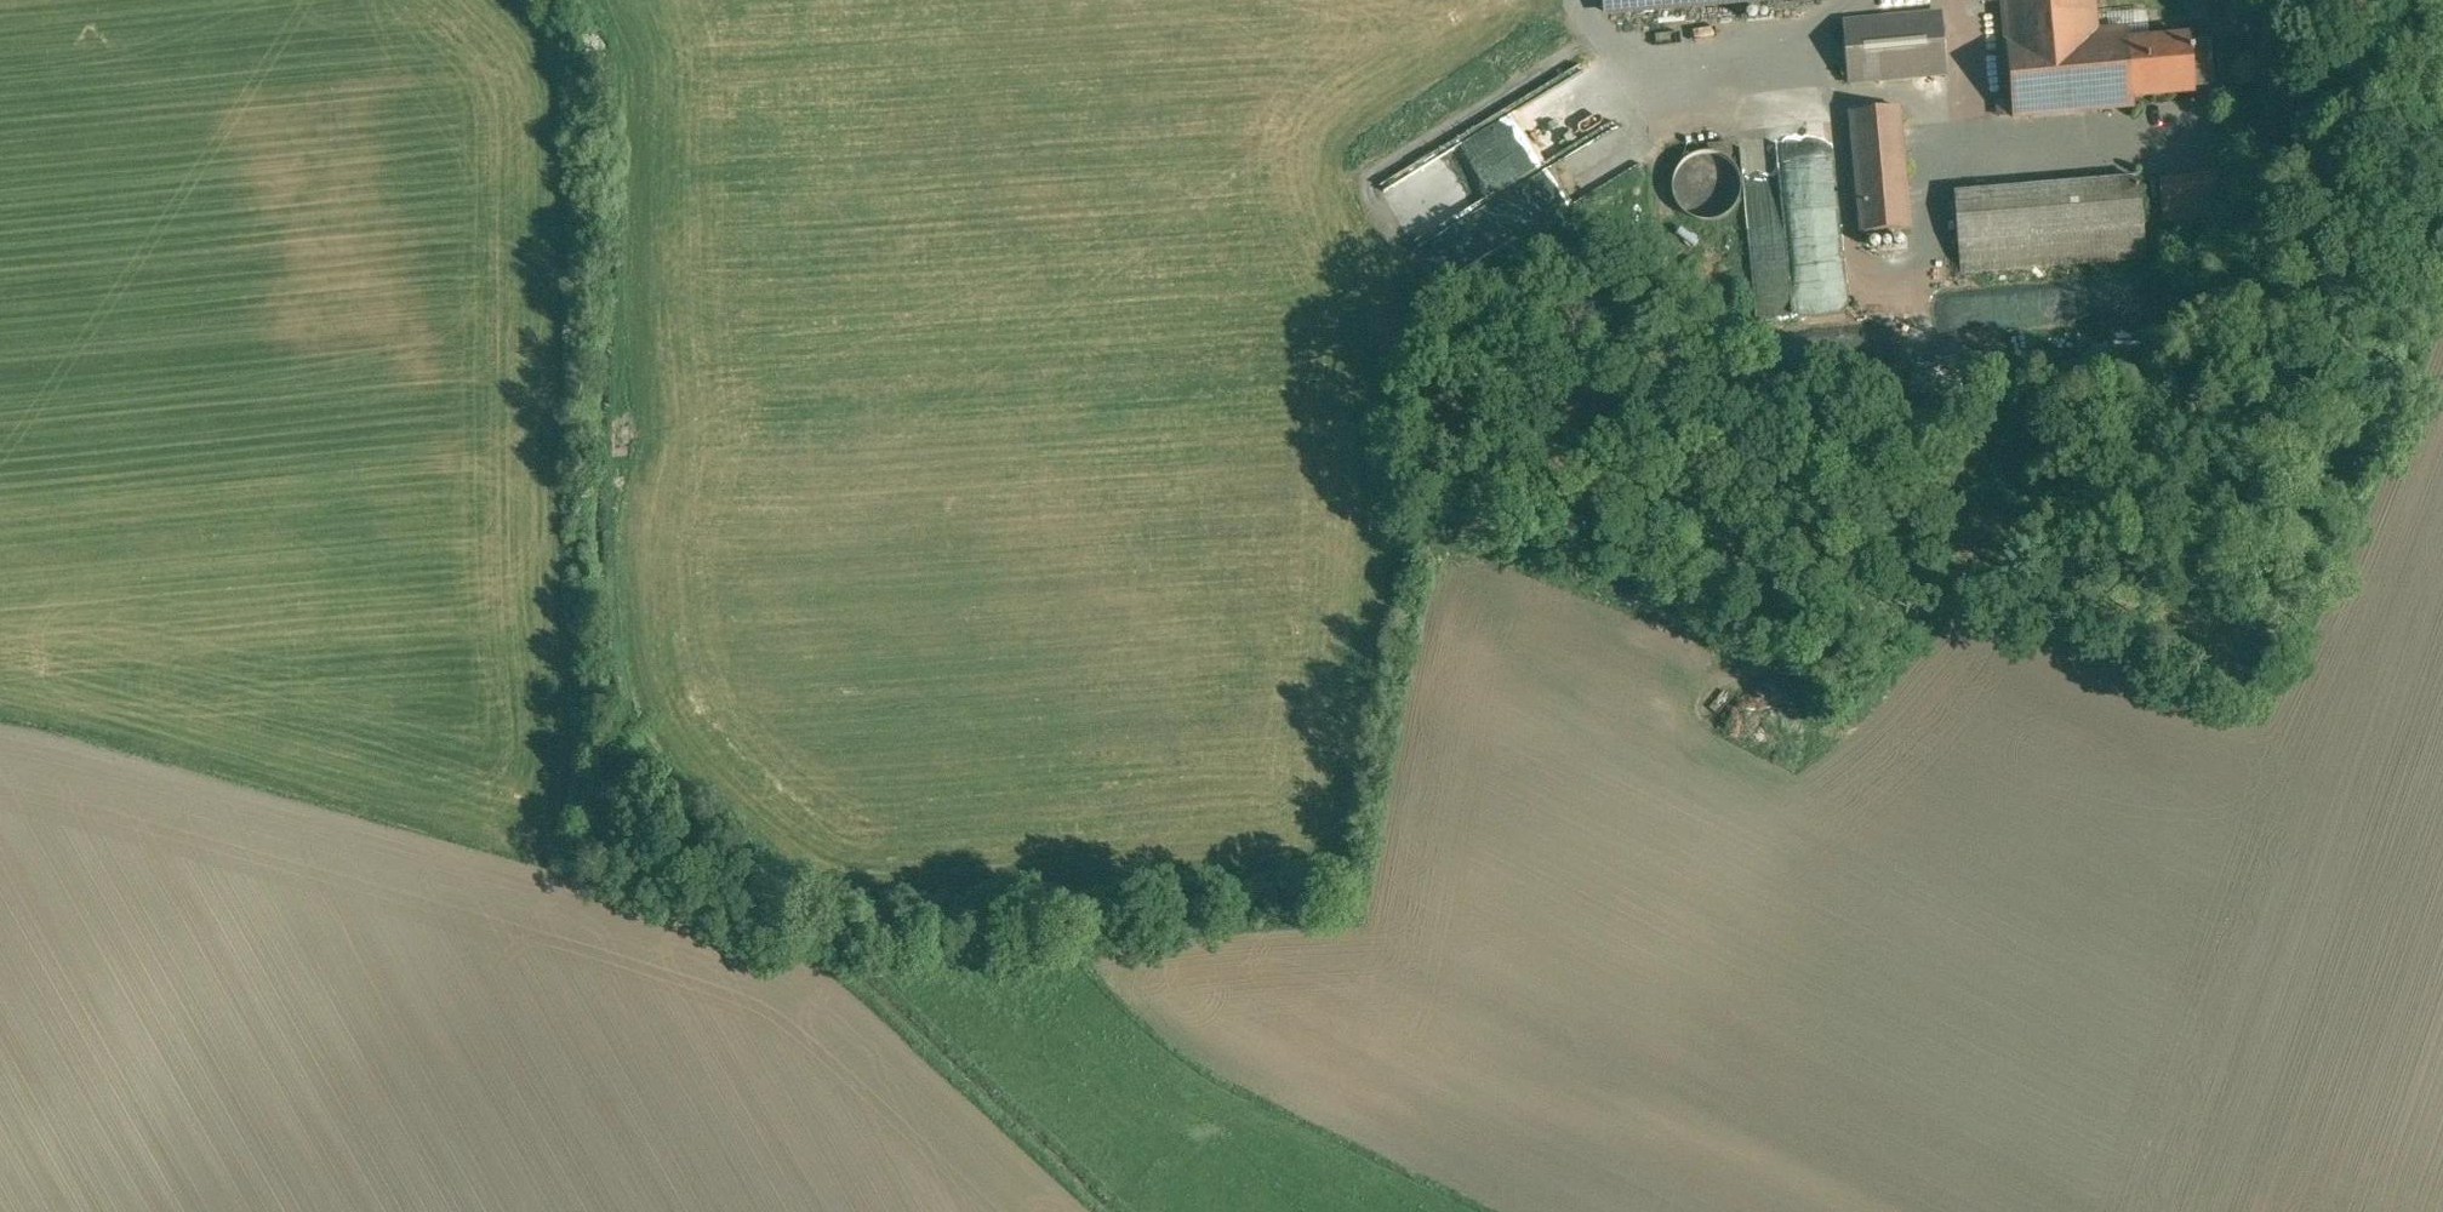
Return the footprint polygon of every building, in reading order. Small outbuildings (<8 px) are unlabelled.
[(1611,12),(1767,0),(1610,0),(1611,12)] [(2013,117),(2133,107),(2132,97),(2127,41),(2126,29),(2096,32),(2093,0),(2003,0),(2013,117)] [(1940,13),(1842,21),(1848,82),(1946,73),(1940,13)] [(2189,36),(2127,41),(2132,97),(2194,92),(2189,36)] [(1899,107),(1851,111),(1862,233),(1911,228),(1899,107)] [(1684,211),(1693,217),(1704,219),(1714,218),(1724,214),(1733,207),(1739,196),(1740,185),(1738,174),(1732,164),(1723,156),(1712,152),(1700,152),(1690,156),(1682,163),(1676,171),(1673,182),(1673,193),(1677,203),(1684,211)] [(1823,236),(1791,238),(1785,260),(1778,289),(1779,309),(1787,279),(1788,297),(1809,302),(1833,301),(1838,280),(1838,269),(1839,263),(1836,196),(1833,208),(1808,202),(1793,203),(1791,166),(1787,179),(1790,228),(1823,236)] [(2220,173),(2162,178),(2165,219),(2223,215),(2220,173)] [(2139,177),(1955,193),(1962,272),(2145,256),(2139,177)] [(1750,300),(1770,299),(1769,280),(1749,281),(1750,300)]
